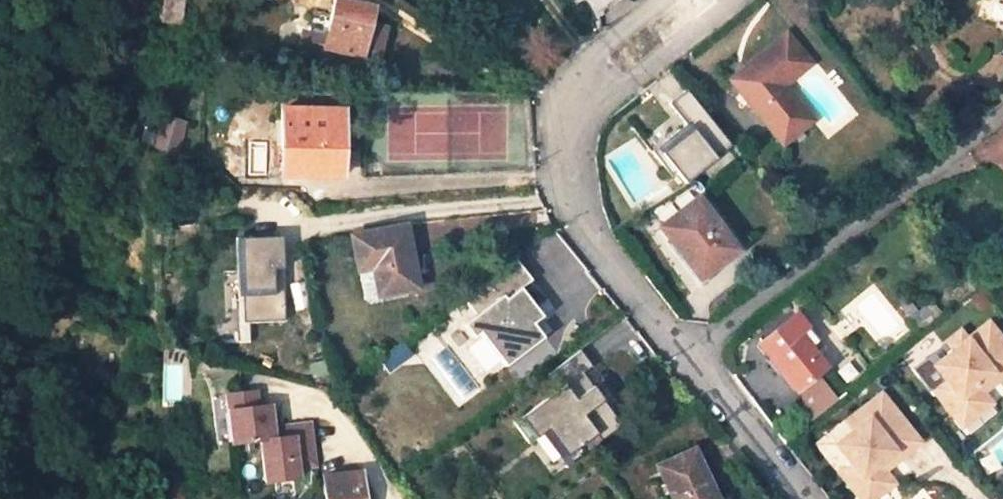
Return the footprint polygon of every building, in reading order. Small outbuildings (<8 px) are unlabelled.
[(371,7),(340,0),(334,0),(325,41),(300,36),(296,56),(343,68),(346,53),(376,59),(384,28),(367,24),(371,7)] [(801,54),(787,36),(730,81),(781,143),(810,120),(773,75),(801,54)] [(781,84),(807,63),(801,54),(773,75),(781,84)] [(732,146),(686,90),(669,104),(686,126),(653,153),(672,176),(677,172),(686,184),(732,146)] [(337,110),(281,109),(279,168),(337,170),(337,110)] [(902,205),(910,214),(917,209),(910,199),(902,205)] [(672,240),(702,278),(738,250),(696,200),(659,229),(670,242),(672,240)] [(380,295),(418,288),(405,225),(352,236),(359,271),(373,268),(378,295),(380,295)] [(285,321),(282,235),(239,237),(241,321),(285,321)] [(530,279),(515,259),(461,297),(474,315),(462,324),(472,336),(478,332),(504,366),(542,337),(531,323),(540,316),(519,288),(530,279)] [(378,295),(373,268),(359,271),(363,297),(371,304),(381,302),(380,295),(378,295)] [(909,301),(901,307),(920,333),(936,320),(926,307),(918,313),(909,301)] [(758,344),(796,391),(826,367),(810,348),(799,333),(806,327),(796,315),(758,344)] [(955,421),(984,398),(976,387),(992,375),(997,382),(1002,378),(1002,343),(988,324),(966,341),(960,332),(943,346),(950,354),(933,367),(944,381),(931,391),(955,421)] [(810,348),(818,342),(806,327),(799,333),(810,348)] [(545,433),(565,459),(595,436),(600,443),(621,427),(591,388),(587,391),(577,378),(581,375),(590,368),(578,352),(546,376),(558,391),(512,425),(528,446),(539,437),(545,433)] [(587,391),(591,388),(581,375),(577,378),(587,391)] [(270,406),(258,407),(256,392),(226,396),(232,444),(260,441),(274,439),(273,431),(272,422),(270,406)] [(843,458),(832,467),(857,498),(885,476),(876,464),(892,452),(897,459),(918,443),(879,394),(843,422),(849,431),(833,444),(843,458)] [(955,421),(961,429),(991,406),(984,398),(955,421)] [(274,439),(260,441),(265,481),(298,477),(297,467),(317,465),(312,424),(291,426),(292,437),(274,439)] [(292,437),(291,426),(279,428),(279,430),(273,431),(274,439),(292,437)] [(545,433),(539,437),(564,470),(570,465),(565,459),(545,433)] [(831,443),(818,453),(829,466),(841,456),(831,443)] [(671,498),(709,498),(700,479),(705,477),(692,450),(656,467),(671,498)] [(297,467),(298,477),(318,474),(317,465),(297,467)] [(323,477),(326,498),(364,498),(361,473),(323,477)] [(857,498),(872,498),(891,483),(885,476),(857,498)] [(705,477),(700,479),(709,498),(715,498),(705,477)]
